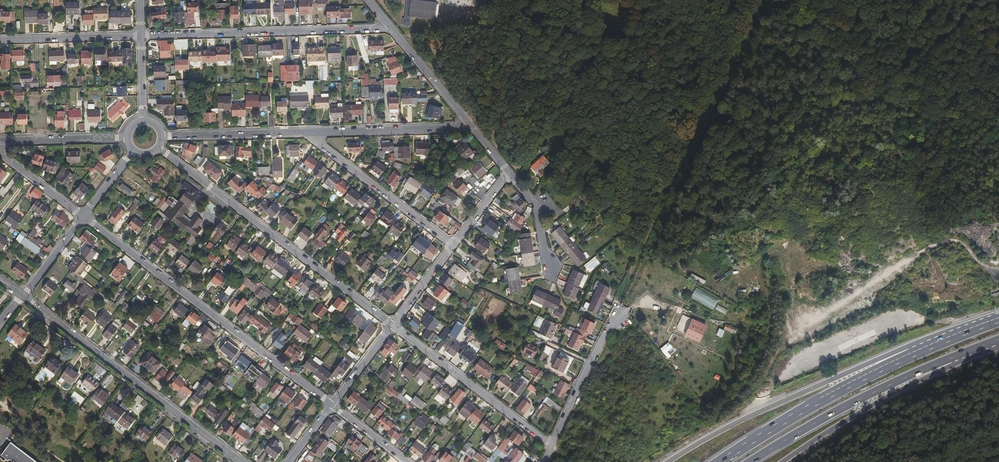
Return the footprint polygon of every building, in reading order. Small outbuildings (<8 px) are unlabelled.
[(278,16),(284,16),(284,14),(284,2),(284,0),(279,0),(279,6),(273,6),(273,17),(278,16)] [(308,1),(303,1),(302,0),(298,0),(299,14),(308,13),(308,1)] [(405,18),(403,18),(402,25),(409,26),(410,19),(408,19),(409,16),(435,19),(437,2),(414,0),(406,0),(405,18)] [(201,12),(201,5),(201,1),(196,1),(196,3),(187,3),(187,7),(187,13),(201,12)] [(80,13),(80,11),(79,2),(65,2),(65,12),(66,14),(73,14),(73,13),(80,13)] [(270,2),(256,3),(256,4),(257,14),(271,14),(270,2)] [(294,13),(294,2),(284,2),(284,14),(294,13)] [(218,13),(221,13),(221,11),(219,11),(219,10),(225,10),(225,4),(214,4),(214,10),(217,10),(217,13),(214,13),(214,18),(211,18),(211,22),(217,22),(217,19),(218,19),(218,13)] [(251,14),(257,14),(256,4),(243,5),(243,14),(251,13),(251,14)] [(229,18),(238,18),(238,6),(229,6),(229,18)] [(340,9),(340,6),(326,7),(326,15),(326,17),(340,17),(340,18),(350,18),(350,9),(340,9)] [(107,7),(93,8),(94,11),(94,17),(101,17),(101,19),(107,19),(107,7)] [(155,9),(156,13),(157,18),(166,17),(164,8),(155,9)] [(94,19),(94,17),(94,11),(88,10),(89,14),(83,14),(83,24),(94,24),(94,19)] [(24,22),(38,22),(38,11),(24,11),(24,22)] [(10,21),(10,12),(0,12),(0,21),(5,20),(5,21),(10,21)] [(111,23),(122,23),(121,12),(111,12),(111,23)] [(131,23),(130,12),(121,12),(122,23),(131,23)] [(187,15),(184,15),(184,12),(174,12),(174,22),(184,22),(184,23),(187,23),(187,15)] [(39,24),(48,24),(48,14),(38,14),(39,24)] [(376,51),(384,50),(383,40),(378,40),(378,41),(374,41),(374,40),(369,41),(369,51),(370,51),(371,52),(376,51)] [(170,56),(170,50),(174,50),(174,49),(174,44),(167,44),(167,41),(159,41),(160,57),(170,56)] [(282,44),(271,44),(271,45),(272,55),(282,55),(282,44)] [(331,58),(341,58),(340,44),(336,44),(336,48),(331,48),(331,58)] [(251,55),(255,55),(254,45),(242,45),(243,56),(245,56),(251,55)] [(258,46),(258,57),(272,57),(272,55),(271,45),(258,46)] [(368,58),(364,45),(363,45),(359,46),(363,59),(368,58)] [(315,60),(317,60),(319,60),(319,61),(324,61),(323,47),(318,46),(318,48),(312,48),(306,48),(307,56),(311,56),(311,58),(315,58),(315,60)] [(131,48),(122,49),(122,51),(123,61),(123,62),(131,62),(131,48)] [(226,50),(216,50),(216,52),(216,59),(223,59),(223,61),(230,61),(229,48),(226,48),(226,50)] [(105,64),(105,50),(105,49),(95,49),(96,65),(105,64)] [(11,50),(11,61),(16,61),(23,60),(23,50),(11,50)] [(206,50),(202,50),(202,51),(202,61),(202,62),(216,61),(216,59),(216,52),(210,52),(207,52),(206,50)] [(49,61),(64,60),(64,51),(49,51),(49,61)] [(108,52),(109,62),(123,61),(122,51),(108,52)] [(188,53),(188,62),(202,61),(202,51),(197,51),(197,52),(188,53)] [(81,64),(92,64),(92,52),(81,52),(81,64)] [(2,62),(10,62),(9,54),(2,54),(2,56),(0,56),(0,58),(2,58),(2,62)] [(77,58),(76,58),(76,54),(71,54),(67,54),(67,63),(76,63),(76,60),(77,60),(77,58)] [(347,66),(358,65),(357,55),(347,55),(347,66)] [(398,61),(397,61),(395,56),(392,56),(387,58),(390,64),(388,65),(392,75),(396,73),(402,71),(398,61)] [(154,77),(165,76),(165,66),(154,66),(154,77)] [(299,66),(287,66),(286,66),(287,81),(300,81),(299,66)] [(37,81),(29,81),(29,77),(24,77),(24,89),(26,89),(26,87),(37,86),(37,81)] [(376,86),(369,86),(370,98),(370,103),(375,103),(375,99),(379,99),(379,98),(381,98),(381,81),(379,81),(379,82),(376,83),(376,86)] [(362,86),(362,98),(364,98),(364,97),(366,97),(366,96),(368,96),(368,98),(370,98),(369,86),(362,86)] [(290,107),(309,106),(308,94),(290,95),(290,107)] [(259,95),(246,95),(246,104),(246,106),(259,106),(259,97),(259,95)] [(417,104),(417,101),(416,95),(402,95),(402,98),(403,104),(412,104),(417,104)] [(270,105),(270,96),(259,97),(259,106),(270,105)] [(231,97),(217,97),(218,108),(224,108),(224,110),(232,109),(232,104),(231,97)] [(315,108),(329,108),(329,97),(315,97),(315,103),(315,108)] [(389,109),(399,109),(398,97),(389,97),(389,109)] [(126,108),(128,106),(124,100),(121,103),(120,101),(111,109),(108,112),(108,116),(112,121),(126,108)] [(165,114),(173,114),(172,100),(158,100),(158,109),(165,109),(165,114)] [(287,111),(287,104),(287,102),(277,102),(277,112),(287,111)] [(246,115),(246,106),(246,104),(232,104),(232,109),(232,115),(246,115)] [(360,110),(362,110),(362,105),(351,106),(351,119),(357,119),(357,114),(360,114),(360,110)] [(439,118),(441,109),(430,106),(427,116),(439,118)] [(215,113),(218,113),(218,108),(211,108),(211,111),(211,113),(208,113),(208,111),(200,112),(201,121),(215,121),(215,113)] [(332,117),(342,117),(342,108),(332,108),(332,117)] [(72,112),(73,110),(68,110),(69,116),(69,119),(81,119),(81,114),(80,114),(80,111),(76,111),(76,112),(72,112)] [(88,122),(100,121),(100,111),(88,111),(88,122)] [(175,122),(186,122),(186,111),(175,111),(175,122)] [(13,124),(12,112),(0,113),(0,124),(13,124)] [(18,124),(27,123),(27,114),(17,115),(18,124)] [(55,126),(64,125),(64,115),(55,115),(55,126)] [(429,154),(430,142),(416,141),(415,153),(429,154)] [(189,163),(194,146),(186,143),(181,157),(189,163)] [(355,152),(360,152),(359,143),(347,143),(347,152),(352,151),(355,151),(355,152)] [(473,152),(472,151),(465,143),(457,150),(465,159),(473,152)] [(288,156),(299,156),(299,145),(288,145),(288,156)] [(230,155),(229,146),(219,146),(219,147),(219,155),(219,156),(227,156),(230,156),(230,155)] [(242,148),(242,147),(236,146),(235,157),(241,157),(243,158),(243,156),(247,156),(247,149),(242,148)] [(409,147),(393,147),(393,150),(394,154),(394,158),(410,158),(409,147)] [(105,159),(106,161),(114,156),(110,149),(102,153),(102,154),(105,159)] [(67,162),(80,161),(80,151),(67,152),(67,162)] [(476,153),(474,151),(473,151),(472,151),(473,152),(465,159),(468,163),(472,160),(472,159),(476,155),(476,153)] [(40,165),(43,156),(35,154),(34,158),(33,157),(31,162),(40,165)] [(551,162),(544,154),(534,163),(541,170),(551,162)] [(313,170),(317,162),(307,155),(299,168),(300,169),(304,163),(307,166),(304,170),(307,172),(310,168),(313,170)] [(198,156),(194,162),(197,165),(199,162),(202,158),(198,156)] [(202,158),(199,162),(197,165),(200,167),(204,160),(206,157),(204,156),(202,158)] [(55,170),(57,162),(46,159),(43,168),(50,170),(50,169),(55,170)] [(274,176),(282,176),(282,159),(273,160),(274,176)] [(380,176),(386,168),(376,161),(371,169),(380,176)] [(103,174),(107,169),(99,162),(94,168),(103,174)] [(217,179),(222,173),(209,163),(204,170),(217,179)] [(537,173),(541,170),(534,163),(531,166),(537,173)] [(321,177),(323,179),(323,178),(328,171),(326,170),(327,169),(320,164),(313,172),(316,174),(314,176),(316,177),(317,175),(320,177),(321,177)] [(477,177),(484,171),(478,164),(471,170),(477,177)] [(148,170),(155,175),(157,171),(151,166),(148,170)] [(67,185),(74,176),(63,167),(57,175),(56,177),(67,185)] [(165,171),(160,167),(157,171),(155,175),(151,179),(156,183),(165,171)] [(294,168),(288,178),(291,180),(297,170),(294,168)] [(459,177),(465,172),(461,168),(455,173),(459,177)] [(294,182),(300,172),(297,170),(291,180),(294,182)] [(324,182),(333,188),(334,187),(340,179),(334,174),(334,175),(329,171),(328,171),(323,178),(325,180),(324,182)] [(255,172),(255,177),(270,183),(273,184),(273,177),(257,177),(257,172),(255,172)] [(394,187),(401,178),(393,172),(387,181),(394,187)] [(240,193),(245,188),(247,186),(244,182),(242,185),(234,176),(228,183),(235,191),(237,190),(240,193)] [(419,188),(420,185),(409,178),(408,180),(405,184),(404,187),(408,190),(415,194),(419,188)] [(344,182),(340,179),(334,187),(344,195),(350,187),(344,182)] [(461,194),(467,188),(459,179),(453,186),(461,194)] [(180,188),(185,192),(178,201),(174,207),(171,205),(164,214),(170,219),(178,225),(181,227),(186,231),(190,234),(192,236),(194,237),(195,238),(202,229),(198,227),(203,220),(196,215),(192,220),(191,222),(186,218),(186,216),(184,214),(200,192),(185,181),(180,188)] [(260,189),(252,181),(247,186),(245,188),(253,196),(260,189)] [(428,199),(434,190),(426,183),(425,184),(421,189),(419,192),(428,199)] [(80,199),(87,189),(81,184),(73,193),(80,199)] [(129,196),(132,192),(122,184),(119,188),(129,196)] [(344,198),(354,206),(357,202),(361,197),(350,189),(344,198)] [(451,193),(447,190),(446,191),(456,199),(457,200),(458,199),(451,193)] [(451,206),(453,203),(456,199),(446,191),(441,198),(451,206)] [(365,193),(361,197),(357,202),(362,206),(364,202),(371,207),(375,201),(368,196),(365,193)] [(168,198),(165,201),(171,205),(174,207),(178,201),(170,195),(168,198)] [(160,208),(166,199),(163,197),(156,206),(160,208)] [(521,208),(525,204),(519,197),(514,201),(511,203),(519,213),(523,211),(521,208)] [(43,216),(48,208),(37,200),(32,208),(43,216)] [(255,207),(262,214),(265,211),(269,207),(262,200),(255,207)] [(279,209),(273,203),(269,207),(265,211),(272,217),(279,209)] [(113,224),(123,211),(116,206),(112,211),(109,209),(106,213),(109,215),(106,219),(113,224)] [(52,218),(56,221),(62,213),(58,210),(52,218)] [(388,226),(395,217),(386,210),(380,219),(388,226)] [(15,230),(23,219),(12,211),(6,219),(13,224),(12,227),(15,230)] [(286,211),(280,221),(287,226),(294,217),(286,211)] [(446,215),(445,215),(440,211),(434,218),(444,225),(449,219),(450,220),(449,221),(454,225),(454,226),(459,229),(461,226),(451,219),(446,215)] [(65,214),(62,212),(62,213),(56,221),(64,226),(69,219),(64,216),(65,214)] [(375,218),(372,216),(368,213),(363,220),(370,226),(375,218)] [(520,224),(524,218),(518,214),(514,220),(520,224)] [(138,232),(145,223),(135,216),(128,225),(138,232)] [(158,229),(164,221),(158,217),(156,219),(153,218),(150,222),(158,229)] [(290,229),(297,219),(294,217),(287,226),(290,229)] [(521,228),(522,226),(511,219),(507,225),(509,227),(509,228),(510,229),(510,230),(514,233),(515,230),(517,232),(520,227),(521,228)] [(495,221),(494,223),(490,220),(483,230),(491,236),(500,224),(495,221)] [(397,236),(404,228),(395,221),(389,230),(397,236)] [(219,222),(214,229),(217,231),(222,234),(226,228),(219,222)] [(326,232),(328,228),(324,224),(317,232),(314,236),(316,238),(313,242),(322,249),(325,244),(320,240),(326,232)] [(305,241),(311,233),(304,227),(298,235),(305,241)] [(341,228),(340,229),(338,227),(335,232),(338,235),(335,239),(339,242),(347,232),(343,229),(343,230),(341,228)] [(551,233),(561,245),(569,238),(560,227),(551,233)] [(37,231),(33,228),(27,238),(36,244),(38,245),(42,240),(38,238),(37,240),(33,237),(37,231)] [(89,235),(91,233),(86,229),(85,231),(85,232),(80,238),(93,248),(97,243),(90,238),(92,237),(89,235)] [(217,241),(222,234),(217,231),(213,238),(217,241)] [(363,240),(369,234),(365,231),(359,238),(363,240)] [(350,242),(355,235),(352,232),(347,239),(350,242)] [(521,239),(520,239),(522,254),(533,252),(530,233),(520,234),(521,239)] [(37,254),(41,248),(38,245),(36,244),(34,248),(23,241),(25,237),(21,234),(17,240),(37,254)] [(233,250),(241,240),(233,234),(225,244),(233,250)] [(8,240),(0,235),(0,248),(2,249),(8,240)] [(36,244),(27,238),(25,237),(23,241),(34,248),(36,244)] [(175,253),(181,245),(172,238),(166,246),(175,253)] [(483,253),(490,244),(481,238),(475,246),(483,253)] [(568,255),(577,248),(569,238),(561,245),(568,255)] [(157,254),(163,245),(155,239),(148,247),(157,254)] [(250,252),(252,249),(243,243),(236,252),(239,254),(238,256),(244,260),(250,252)] [(86,244),(79,253),(81,255),(88,245),(86,244)] [(430,260),(438,250),(430,244),(423,254),(430,260)] [(96,251),(88,245),(81,255),(89,261),(92,256),(96,251)] [(266,253),(259,247),(258,247),(251,255),(260,262),(266,253)] [(577,267),(586,260),(577,248),(568,255),(577,267)] [(357,264),(365,270),(373,259),(371,257),(374,253),(370,250),(369,252),(364,258),(363,256),(357,264)] [(389,254),(388,254),(386,257),(387,259),(389,255),(391,257),(390,259),(393,261),(393,260),(394,261),(395,260),(398,262),(403,255),(399,252),(398,254),(393,250),(389,254)] [(212,260),(216,255),(212,251),(210,254),(209,254),(207,257),(212,260)] [(343,267),(349,259),(341,252),(335,260),(343,267)] [(524,266),(534,264),(533,252),(522,254),(524,266)] [(272,268),(273,267),(279,259),(271,253),(264,262),(272,268)] [(184,270),(190,261),(181,255),(176,263),(181,268),(184,270)] [(376,263),(379,265),(386,257),(382,255),(376,263)] [(291,267),(279,258),(279,259),(273,267),(284,276),(291,267)] [(481,263),(482,261),(477,258),(469,268),(474,272),(476,268),(479,270),(481,269),(483,270),(485,266),(481,263)] [(198,275),(204,268),(195,261),(189,268),(198,275)] [(23,277),(28,270),(17,262),(11,270),(16,274),(17,272),(23,277)] [(119,281),(128,269),(119,263),(116,266),(112,273),(116,276),(115,277),(119,281)] [(460,282),(466,273),(454,264),(448,273),(460,282)] [(517,267),(506,269),(508,281),(519,280),(517,267)] [(379,283),(385,275),(377,268),(370,277),(375,281),(379,283)] [(411,270),(408,274),(409,275),(414,279),(415,280),(418,275),(411,270)] [(573,271),(567,284),(568,285),(576,289),(582,276),(573,271)] [(297,274),(296,274),(294,272),(288,280),(291,282),(289,284),(293,287),(301,276),(297,274)] [(439,282),(442,284),(441,287),(447,292),(449,289),(448,287),(452,281),(445,275),(439,282)] [(692,275),(691,277),(704,284),(705,281),(692,275)] [(306,292),(313,284),(304,277),(298,286),(306,292)] [(252,289),(256,284),(247,278),(243,283),(246,285),(252,289)] [(52,295),(58,286),(49,279),(43,288),(52,295)] [(71,291),(76,286),(67,279),(63,285),(71,291)] [(510,293),(521,292),(519,280),(508,281),(510,293)] [(229,295),(235,288),(228,282),(225,286),(228,288),(225,292),(222,290),(217,298),(224,303),(230,296),(229,295)] [(272,292),(261,283),(258,286),(265,292),(269,295),(272,292)] [(91,301),(96,294),(84,284),(78,291),(85,296),(78,305),(82,308),(86,303),(89,299),(91,301)] [(611,289),(601,284),(595,298),(605,302),(611,289)] [(578,290),(576,289),(568,285),(563,296),(573,301),(578,290)] [(254,292),(261,298),(265,292),(258,286),(254,292)] [(318,301),(324,292),(316,286),(310,295),(318,301)] [(402,300),(409,292),(402,286),(396,294),(402,300)] [(441,301),(447,292),(441,287),(440,286),(433,295),(441,301)] [(385,304),(391,297),(380,288),(374,295),(385,304)] [(113,299),(119,291),(116,289),(110,297),(113,299)] [(531,299),(542,304),(547,294),(536,289),(531,299)] [(106,301),(108,298),(100,292),(98,295),(106,301)] [(557,307),(560,301),(547,294),(542,304),(556,311),(557,307)] [(430,310),(435,303),(428,297),(422,305),(430,310)] [(144,309),(146,306),(136,298),(134,302),(144,309)] [(237,314),(247,301),(243,298),(240,302),(236,299),(229,308),(237,314)] [(277,308),(280,305),(272,298),(266,306),(270,309),(270,310),(277,315),(281,311),(277,308)] [(340,311),(346,304),(338,298),(333,306),(336,308),(340,311)] [(589,311),(599,315),(605,302),(595,298),(592,304),(590,310),(589,311)] [(180,302),(189,307),(191,304),(183,299),(180,302)] [(459,305),(466,308),(468,302),(462,299),(459,305)] [(59,309),(64,303),(60,300),(55,306),(59,309)] [(117,309),(119,306),(112,300),(109,303),(117,309)] [(183,317),(188,310),(180,304),(175,311),(183,317)] [(321,319),(327,311),(328,310),(320,304),(313,313),(321,319)] [(157,322),(164,312),(156,306),(150,314),(154,318),(153,319),(157,322)] [(559,317),(563,310),(557,307),(556,311),(554,314),(559,317)] [(343,318),(347,322),(349,319),(354,313),(350,309),(343,318)] [(88,326),(95,317),(86,310),(80,317),(85,321),(84,322),(88,326)] [(244,323),(247,318),(250,320),(253,317),(244,310),(238,318),(244,323)] [(105,327),(112,317),(104,311),(97,321),(105,327)] [(194,324),(200,317),(192,311),(186,318),(194,324)] [(418,322),(426,328),(427,329),(431,332),(439,321),(431,315),(426,312),(418,322)] [(270,325),(255,313),(253,317),(250,320),(250,321),(259,328),(260,329),(259,331),(263,333),(270,325)] [(298,316),(297,315),(296,316),(291,313),(289,316),(292,318),(291,319),(298,324),(301,320),(300,319),(301,318),(301,317),(299,316),(298,316)] [(362,318),(354,313),(349,319),(357,325),(362,318)] [(360,328),(365,321),(362,318),(357,325),(360,328)] [(579,321),(583,323),(578,334),(586,338),(588,334),(589,334),(594,324),(581,318),(579,321)] [(133,331),(137,326),(128,319),(125,324),(133,331)] [(553,330),(556,324),(546,319),(539,334),(541,335),(548,338),(550,339),(554,330),(553,330)] [(698,342),(706,327),(693,320),(685,336),(698,342)] [(368,341),(377,329),(370,323),(361,336),(368,341)] [(724,330),(736,334),(738,327),(726,323),(724,330)] [(109,339),(117,328),(111,324),(103,334),(109,339)] [(208,337),(213,330),(205,324),(200,331),(208,337)] [(305,342),(311,334),(299,325),(293,332),(305,342)] [(443,341),(451,330),(444,325),(436,336),(437,336),(442,341),(443,341)] [(18,328),(10,338),(17,344),(25,333),(18,328)] [(436,336),(431,332),(427,329),(422,336),(432,344),(437,336),(436,336)] [(583,343),(586,338),(578,334),(574,332),(568,346),(577,351),(581,344),(581,342),(583,343)] [(21,347),(30,337),(25,333),(17,344),(21,347)] [(136,349),(137,344),(130,339),(122,350),(131,356),(136,349)] [(394,350),(398,346),(390,340),(384,347),(392,353),(394,350)] [(479,345),(478,347),(467,340),(464,345),(469,348),(470,347),(475,351),(472,355),(475,358),(482,348),(479,345)] [(36,341),(27,352),(29,353),(37,342),(36,341)] [(445,343),(443,341),(442,341),(435,351),(437,353),(445,343)] [(453,357),(460,348),(451,341),(445,350),(453,357)] [(40,361),(48,350),(37,342),(29,353),(40,361)] [(531,345),(531,344),(527,342),(522,352),(534,357),(538,349),(533,346),(531,345)] [(232,349),(228,346),(225,344),(218,352),(226,358),(232,349)] [(294,362),(300,354),(290,346),(284,354),(294,362)] [(492,357),(494,354),(487,348),(485,351),(492,357)] [(153,372),(160,363),(147,353),(140,362),(153,372)] [(405,363),(411,356),(407,353),(402,360),(405,363)] [(354,360),(352,358),(347,354),(345,357),(352,362),(354,360)] [(567,375),(573,363),(558,356),(553,368),(567,375)] [(313,359),(310,357),(307,360),(318,368),(320,366),(312,360),(313,359)] [(59,363),(60,362),(55,358),(47,368),(57,376),(64,367),(59,363)] [(306,368),(307,367),(315,373),(318,368),(307,360),(303,365),(306,368)] [(342,375),(351,363),(346,360),(344,362),(342,361),(331,374),(336,378),(339,373),(342,375)] [(480,360),(474,369),(483,375),(489,367),(480,360)] [(412,365),(411,366),(408,364),(402,372),(411,378),(417,370),(412,365)] [(391,369),(389,367),(386,365),(384,368),(385,369),(379,377),(385,382),(391,374),(395,376),(398,372),(392,367),(391,369)] [(540,371),(535,369),(527,365),(525,369),(533,373),(532,376),(535,378),(540,371)] [(320,366),(318,368),(315,373),(314,374),(325,383),(331,375),(320,366)] [(425,382),(432,373),(423,367),(416,375),(425,382)] [(487,378),(493,370),(489,367),(483,375),(487,378)] [(72,386),(80,376),(72,369),(63,379),(72,386)] [(172,370),(169,374),(162,369),(155,378),(161,383),(162,381),(166,384),(175,372),(172,370)] [(247,384),(251,378),(239,369),(234,374),(247,384)] [(264,388),(270,380),(262,374),(256,382),(264,388)] [(438,388),(444,380),(436,375),(431,381),(438,388)] [(500,389),(504,392),(504,391),(511,382),(502,376),(496,384),(499,386),(501,388),(500,389)] [(94,394),(101,386),(90,377),(83,385),(94,394)] [(171,385),(179,391),(184,384),(176,378),(171,385)] [(213,385),(205,379),(201,385),(197,390),(191,398),(199,403),(204,396),(202,395),(206,389),(208,391),(213,385)] [(518,396),(527,384),(520,379),(511,391),(518,396)] [(569,390),(571,385),(560,380),(553,394),(562,398),(567,389),(569,390)] [(507,393),(513,384),(511,382),(504,391),(507,393)] [(187,384),(185,383),(184,384),(179,391),(178,393),(185,398),(187,394),(189,396),(192,392),(185,387),(187,384)] [(224,391),(226,388),(220,383),(218,386),(224,391)] [(276,395),(282,387),(276,383),(271,390),(276,395)] [(394,400),(399,394),(388,385),(385,389),(390,392),(389,393),(392,395),(390,398),(394,400)] [(453,392),(449,389),(444,385),(438,394),(446,400),(453,392)] [(288,403),(295,393),(287,387),(280,396),(288,403)] [(457,404),(465,394),(458,389),(450,400),(457,404)] [(104,407),(111,397),(102,390),(95,399),(104,407)] [(347,400),(355,406),(356,404),(361,398),(353,392),(347,400)] [(426,404),(415,396),(410,402),(414,405),(421,410),(426,404)] [(527,396),(524,398),(531,405),(533,402),(527,396)] [(301,410),(307,402),(300,397),(294,404),(296,406),(294,408),(297,410),(299,408),(301,410)] [(362,397),(361,398),(356,404),(367,413),(373,406),(362,397)] [(525,413),(530,405),(523,400),(517,408),(525,413)] [(436,412),(441,405),(437,401),(432,409),(436,412)] [(259,417),(264,410),(252,402),(250,404),(254,407),(251,412),(259,417)] [(459,413),(467,419),(468,418),(475,408),(468,403),(467,402),(459,413)] [(108,413),(120,423),(120,422),(125,416),(121,413),(122,411),(114,405),(108,413)] [(380,407),(377,405),(371,413),(377,418),(382,411),(383,409),(380,407)] [(545,409),(547,407),(543,405),(536,415),(539,417),(545,409)] [(210,406),(206,412),(215,419),(219,413),(210,406)] [(223,408),(219,413),(215,419),(220,423),(228,412),(223,408)] [(479,411),(475,408),(468,418),(477,425),(483,416),(478,412),(479,411)] [(127,413),(125,416),(120,422),(130,430),(136,422),(132,419),(133,417),(127,413)] [(306,420),(300,415),(295,422),(301,426),(306,420)] [(377,423),(388,431),(390,428),(393,424),(394,424),(383,415),(377,423)] [(424,426),(429,420),(422,415),(421,417),(419,416),(416,420),(424,426)] [(444,427),(449,420),(443,415),(439,420),(435,416),(432,419),(444,427)] [(270,432),(275,425),(264,416),(257,425),(254,430),(258,433),(262,426),(270,432)] [(322,431),(327,435),(331,431),(326,427),(326,426),(325,425),(329,421),(328,420),(323,426),(325,428),(322,431)] [(487,433),(493,427),(484,420),(479,427),(487,433)] [(229,434),(236,426),(230,421),(223,429),(229,434)] [(331,431),(335,425),(329,421),(325,425),(326,426),(326,427),(331,431)] [(292,438),(301,426),(295,422),(286,433),(292,438)] [(396,439),(395,440),(397,442),(400,439),(403,435),(400,433),(399,435),(393,430),(396,426),(393,424),(390,428),(391,429),(387,433),(396,439)] [(145,440),(151,432),(143,426),(136,434),(145,440)] [(239,427),(233,435),(244,443),(247,439),(250,435),(239,427)] [(523,438),(514,431),(508,439),(511,441),(517,446),(523,438)] [(167,447),(174,439),(165,432),(158,440),(167,447)] [(494,438),(491,435),(488,439),(484,444),(492,450),(496,445),(493,443),(495,441),(493,439),(494,438)] [(355,450),(360,443),(351,436),(346,443),(355,450)] [(313,448),(314,449),(313,450),(318,454),(316,456),(317,457),(320,454),(328,443),(321,437),(313,448)] [(497,448),(502,452),(511,441),(508,439),(506,437),(502,443),(497,448)] [(12,442),(2,456),(8,460),(6,461),(38,461),(12,442)] [(275,459),(281,451),(275,447),(270,443),(264,451),(269,455),(269,454),(275,459)] [(354,452),(355,450),(346,443),(344,445),(354,452)] [(420,458),(426,451),(414,443),(409,450),(420,458)] [(363,456),(368,449),(361,444),(356,450),(363,456)] [(461,450),(472,458),(474,456),(477,453),(466,444),(461,450)] [(178,461),(185,454),(175,446),(169,454),(178,461)] [(436,450),(432,447),(422,459),(426,461),(435,461),(440,455),(437,454),(435,457),(432,455),(436,450)] [(516,448),(509,458),(514,461),(518,461),(523,454),(516,448)] [(500,451),(497,449),(488,461),(489,461),(492,461),(500,451)] [(315,456),(309,452),(302,461),(311,461),(315,456)] [(440,461),(452,461),(454,459),(446,452),(439,461),(440,461)] [(375,457),(371,453),(366,460),(364,461),(373,461),(372,461),(375,457)] [(487,461),(477,453),(474,456),(481,461),(486,461),(487,461)]
